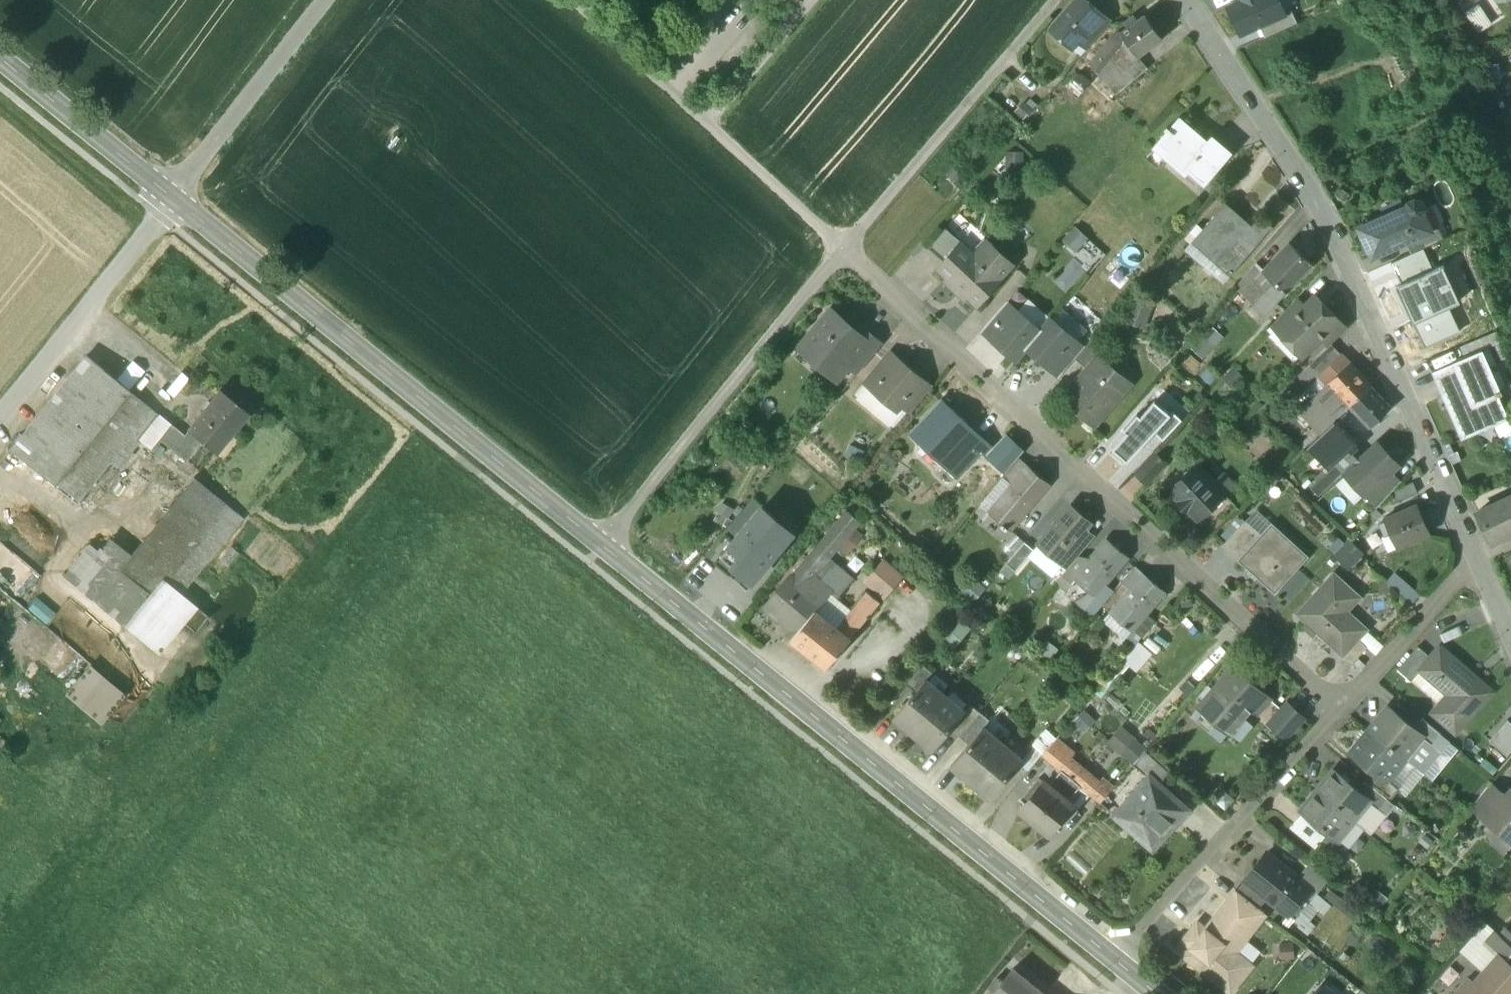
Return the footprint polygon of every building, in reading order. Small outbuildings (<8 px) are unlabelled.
[(1084,0),(1079,0),(1052,32),(1072,49),(1078,42),(1101,15),(1101,14),(1084,0)] [(1278,0),(1243,0),(1243,1),(1229,8),(1242,36),(1259,28),(1285,15),(1283,11),(1278,0)] [(1285,15),(1259,28),(1265,40),(1297,25),(1290,8),(1283,11),(1285,15)] [(1101,15),(1078,42),(1088,50),(1111,23),(1101,15)] [(1144,16),(1115,38),(1123,49),(1133,63),(1138,58),(1162,41),(1144,16)] [(1115,38),(1109,42),(1098,56),(1107,65),(1109,65),(1123,49),(1115,38)] [(1123,49),(1109,65),(1107,65),(1098,75),(1117,94),(1147,69),(1138,58),(1133,63),(1123,49)] [(1098,56),(1090,66),(1098,75),(1107,65),(1098,56)] [(1207,146),(1180,123),(1159,147),(1167,154),(1164,158),(1185,176),(1188,172),(1203,185),(1228,156),(1211,142),(1207,146)] [(1409,205),(1360,228),(1372,256),(1406,241),(1431,229),(1430,228),(1422,210),(1423,207),(1421,202),(1415,200),(1410,203),(1409,205)] [(1252,226),(1225,203),(1191,243),(1230,277),(1270,230),(1271,231),(1273,228),(1270,225),(1270,226),(1260,217),(1252,226)] [(1431,229),(1406,241),(1411,253),(1444,238),(1438,224),(1430,228),(1431,229)] [(1072,227),(1061,242),(1093,267),(1104,251),(1072,227)] [(946,228),(928,249),(944,262),(961,243),(962,244),(963,243),(946,228)] [(996,249),(983,263),(962,244),(961,243),(944,262),(938,269),(948,277),(945,281),(966,300),(968,298),(977,306),(1014,266),(996,249)] [(1312,265),(1291,245),(1265,272),(1264,274),(1275,284),(1285,294),(1312,265)] [(1443,262),(1393,286),(1423,349),(1462,331),(1449,304),(1460,299),(1443,262)] [(1265,272),(1256,264),(1235,288),(1255,306),(1275,284),(1264,274),(1265,272)] [(1285,294),(1275,284),(1255,306),(1265,316),(1285,294)] [(1316,297),(1305,307),(1297,298),(1271,325),(1302,357),(1321,338),(1339,320),(1339,319),(1316,297)] [(1051,319),(1028,299),(1018,311),(1040,331),(1051,319)] [(1007,302),(983,329),(992,337),(1016,310),(1007,302)] [(858,332),(833,310),(804,344),(831,368),(840,358),(858,373),(882,345),(862,328),(858,332)] [(1018,311),(1016,310),(992,337),(991,339),(1015,360),(1026,348),(1040,331),(1018,311)] [(1075,340),(1051,319),(1040,331),(1026,348),(1050,368),(1051,367),(1075,340)] [(1339,320),(1321,338),(1329,346),(1331,344),(1347,329),(1339,320)] [(1212,326),(1191,347),(1201,358),(1223,337),(1212,326)] [(1084,348),(1075,358),(1089,370),(1090,371),(1100,360),(1108,350),(1093,337),(1084,348)] [(1075,340),(1051,367),(1061,375),(1075,358),(1084,348),(1075,340)] [(1329,346),(1310,364),(1321,376),(1342,356),(1331,344),(1329,346)] [(1489,346),(1452,362),(1453,363),(1462,385),(1442,394),(1462,439),(1478,432),(1475,424),(1505,411),(1498,395),(1502,393),(1501,389),(1500,390),(1494,376),(1501,373),(1489,346)] [(86,355),(10,450),(51,483),(128,389),(86,355)] [(899,360),(893,367),(885,360),(865,384),(897,411),(901,405),(922,380),(923,380),(899,360)] [(1123,379),(1100,360),(1090,371),(1089,370),(1065,398),(1095,424),(1116,399),(1110,395),(1123,379)] [(1453,363),(1432,372),(1442,394),(1462,385),(1453,363)] [(1350,364),(1329,384),(1349,406),(1371,387),(1371,386),(1350,364)] [(922,380),(901,405),(911,413),(932,388),(922,380)] [(1329,384),(1312,400),(1334,422),(1349,406),(1329,384)] [(1371,387),(1349,406),(1369,428),(1391,407),(1371,387)] [(128,389),(51,483),(74,503),(121,446),(128,452),(139,439),(158,415),(128,389)] [(208,404),(187,430),(188,431),(184,435),(171,424),(159,438),(186,460),(201,441),(214,452),(247,412),(220,389),(208,403),(208,404)] [(1334,422),(1312,400),(1301,411),(1322,433),(1334,422)] [(979,436),(942,401),(911,434),(956,476),(982,449),(974,441),(979,436)] [(1112,449),(1127,463),(1154,433),(1170,416),(1155,402),(1141,417),(1138,415),(1123,431),(1126,433),(1112,449)] [(1170,416),(1154,433),(1164,441),(1181,422),(1172,413),(1170,416)] [(159,414),(139,439),(150,448),(159,438),(171,424),(159,414)] [(1322,433),(1307,447),(1328,468),(1347,449),(1354,443),(1334,422),(1322,433)] [(1006,437),(987,457),(1006,473),(1019,458),(1023,453),(1006,437)] [(1354,443),(1347,449),(1352,453),(1358,448),(1354,443)] [(1365,456),(1345,475),(1364,495),(1391,471),(1397,464),(1378,444),(1365,456)] [(1358,448),(1352,453),(1347,449),(1334,462),(1345,475),(1365,456),(1358,448)] [(1156,453),(1136,475),(1146,485),(1166,463),(1156,453)] [(1006,473),(1002,478),(1011,486),(1028,466),(1019,458),(1006,473)] [(1227,493),(1197,463),(1182,477),(1189,484),(1177,495),(1181,499),(1178,502),(1188,512),(1191,510),(1201,520),(1227,493)] [(1011,486),(989,512),(1003,524),(1002,525),(1006,529),(1008,528),(1010,530),(1049,484),(1028,466),(1011,486)] [(1391,471),(1364,495),(1376,508),(1401,481),(1391,471)] [(225,503),(194,477),(168,508),(199,534),(225,503)] [(1477,512),(1492,543),(1510,534),(1510,495),(1477,512)] [(199,534),(153,591),(171,605),(181,593),(243,518),(225,503),(199,534)] [(1417,503),(1384,518),(1385,521),(1379,523),(1385,536),(1390,533),(1397,547),(1430,533),(1417,503)] [(1071,505),(1038,544),(1059,562),(1077,541),(1092,523),(1071,505)] [(168,508),(119,569),(150,595),(153,591),(199,534),(168,508)] [(722,556),(753,582),(794,534),(763,508),(722,556)] [(848,511),(784,589),(781,587),(764,607),(777,618),(779,616),(797,632),(815,611),(816,612),(823,604),(831,593),(812,576),(859,520),(848,511)] [(1245,520),(1223,546),(1239,560),(1261,535),(1245,520)] [(1261,535),(1239,560),(1238,560),(1275,594),(1298,568),(1278,550),(1289,538),(1272,523),(1261,535)] [(1087,563),(1074,578),(1076,580),(1095,596),(1096,596),(1106,584),(1128,557),(1107,539),(1087,563)] [(1077,541),(1059,562),(1067,569),(1079,556),(1085,548),(1077,541)] [(119,569),(88,544),(63,574),(125,625),(150,595),(119,569)] [(1067,569),(1062,576),(1072,585),(1076,580),(1074,578),(1087,563),(1079,556),(1067,569)] [(897,576),(882,564),(875,572),(890,585),(897,576)] [(1134,567),(1121,582),(1131,590),(1143,575),(1134,567)] [(1387,581),(1412,602),(1420,593),(1395,572),(1387,581)] [(1333,573),(1297,613),(1343,655),(1359,638),(1367,628),(1342,605),(1355,592),(1333,573)] [(1131,590),(1111,613),(1125,624),(1123,626),(1126,629),(1128,627),(1132,630),(1146,614),(1164,592),(1143,575),(1131,590)] [(1072,585),(1062,576),(1056,583),(1066,592),(1072,585)] [(975,578),(962,593),(973,602),(986,588),(975,578)] [(1095,596),(1084,608),(1093,616),(1114,591),(1106,584),(1096,596),(1095,596)] [(171,605),(153,591),(125,625),(162,654),(199,608),(181,593),(171,605)] [(816,612),(815,611),(797,632),(791,639),(825,667),(879,602),(866,592),(836,628),(832,625),(816,612)] [(839,617),(823,604),(816,612),(832,625),(839,617)] [(1132,630),(1127,636),(1136,644),(1155,622),(1146,614),(1132,630)] [(959,620),(943,634),(951,643),(967,629),(959,620)] [(66,682),(58,690),(94,723),(122,694),(61,637),(41,659),(66,682)] [(1359,638),(1343,655),(1352,663),(1368,646),(1359,638)] [(1418,645),(1398,669),(1412,681),(1421,671),(1420,669),(1431,656),(1418,645)] [(1455,700),(1439,718),(1456,733),(1493,692),(1440,646),(1431,656),(1420,669),(1421,671),(1455,700)] [(922,664),(906,683),(915,691),(925,679),(926,680),(933,672),(922,664)] [(1234,667),(1200,705),(1230,732),(1253,705),(1259,711),(1270,698),(1234,667)] [(915,691),(894,716),(913,732),(945,695),(926,680),(925,679),(915,691)] [(945,695),(913,732),(933,749),(951,728),(964,712),(964,711),(945,695)] [(964,712),(951,728),(960,736),(981,711),(971,703),(964,711),(964,712)] [(1287,703),(1270,723),(1286,738),(1304,718),(1287,703)] [(1414,728),(1388,706),(1369,730),(1404,759),(1422,737),(1423,735),(1414,728)] [(981,711),(960,736),(969,744),(984,726),(985,727),(991,720),(981,711)] [(1441,735),(1421,719),(1414,728),(1423,735),(1422,737),(1433,746),(1441,736),(1441,735)] [(1510,753),(1510,726),(1506,722),(1490,741),(1509,756),(1510,753)] [(969,744),(951,766),(970,782),(1003,743),(985,727),(984,726),(969,744)] [(1404,759),(1369,730),(1350,753),(1376,774),(1385,782),(1387,780),(1404,759)] [(1422,737),(1404,759),(1421,772),(1447,741),(1441,736),(1433,746),(1422,737)] [(1056,739),(1042,755),(1051,762),(1061,750),(1065,746),(1056,739)] [(1133,740),(1121,753),(1133,764),(1145,751),(1133,740)] [(1003,743),(970,782),(990,798),(1019,764),(1023,759),(1003,743)] [(1023,759),(1019,764),(1028,771),(1042,753),(1034,746),(1023,759)] [(1075,754),(1065,746),(1061,750),(1071,759),(1075,754)] [(1071,759),(1061,750),(1051,762),(1038,777),(1078,810),(1091,795),(1101,783),(1100,782),(1071,759)] [(1145,751),(1134,764),(1148,777),(1149,776),(1159,784),(1170,772),(1146,751),(1145,751)] [(1361,792),(1334,770),(1317,791),(1354,821),(1369,802),(1370,800),(1361,792)] [(1385,782),(1376,774),(1368,783),(1387,799),(1388,800),(1397,789),(1387,780),(1385,782)] [(1148,777),(1115,815),(1136,834),(1142,827),(1159,842),(1177,822),(1171,817),(1182,805),(1159,784),(1149,776),(1148,777)] [(1078,810),(1038,777),(1020,799),(1026,803),(1020,810),(1048,834),(1055,826),(1061,831),(1078,810)] [(1103,778),(1100,782),(1101,783),(1091,795),(1100,803),(1114,787),(1103,778)] [(1387,799),(1368,783),(1361,792),(1370,800),(1369,802),(1379,809),(1387,799)] [(1505,798),(1489,785),(1472,806),(1488,819),(1505,798)] [(1505,798),(1488,819),(1510,838),(1510,790),(1505,798)] [(1354,821),(1317,791),(1301,811),(1328,833),(1338,841),(1339,839),(1354,821)] [(1338,841),(1328,833),(1320,843),(1339,858),(1348,847),(1339,839),(1338,841)] [(1310,888),(1266,853),(1244,881),(1245,880),(1267,898),(1267,899),(1288,916),(1294,909),(1301,913),(1309,903),(1303,897),(1310,888)] [(1244,881),(1236,891),(1258,909),(1267,899),(1267,898),(1245,880),(1244,881)] [(1237,892),(1229,902),(1258,925),(1266,915),(1237,892)] [(1229,902),(1185,957),(1229,993),(1252,966),(1235,953),(1258,925),(1229,902)] [(1494,930),(1482,943),(1497,957),(1498,956),(1505,962),(1510,956),(1510,947),(1494,930)] [(1464,993),(1510,993),(1510,967),(1505,962),(1498,956),(1497,957),(1464,993)] [(1002,982),(997,978),(989,988),(994,992),(993,993),(1040,993),(1042,992),(1013,969),(1002,982)]
